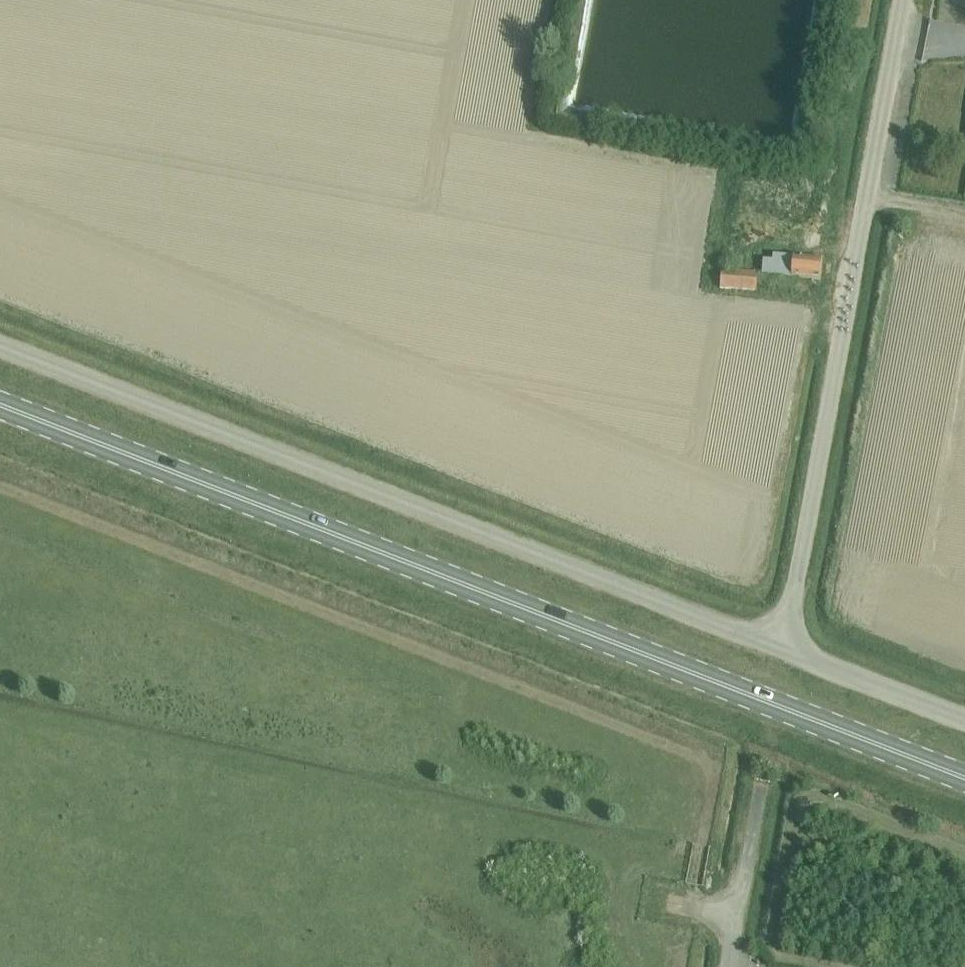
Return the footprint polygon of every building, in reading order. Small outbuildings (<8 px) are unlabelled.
[(773,261),(763,260),(761,275),(820,280),(822,259),(821,259),(793,257),(773,255),(773,261)] [(757,273),(721,270),(720,288),(756,292),(757,273)]
